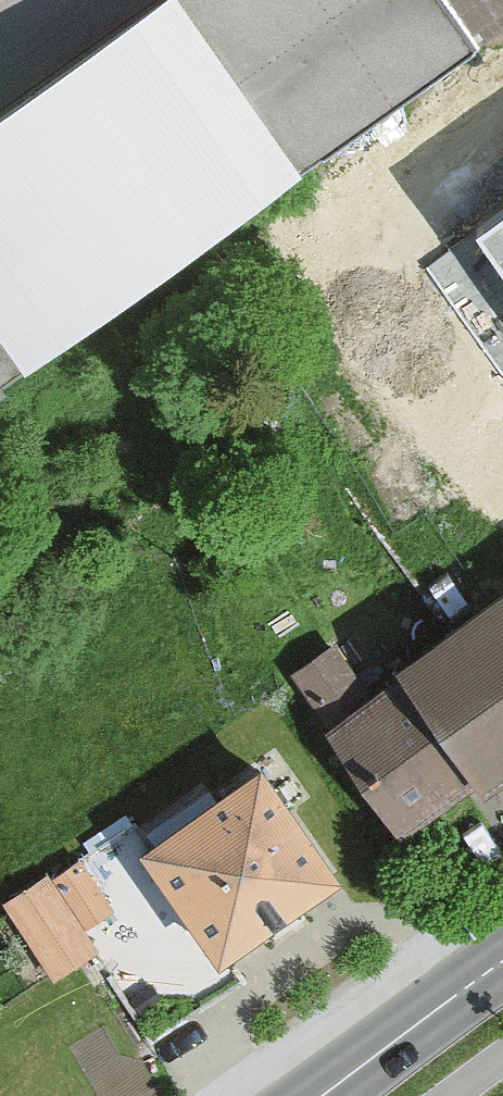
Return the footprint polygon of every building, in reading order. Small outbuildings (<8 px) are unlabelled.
[(0,97),(0,316),(22,346),(291,156),(180,0),(137,0),(0,97)] [(450,0),(180,0),(291,156),(471,30),(450,0)] [(471,30),(502,8),(502,0),(450,0),(471,30)] [(476,229),(502,266),(502,210),(476,229)] [(476,229),(423,269),(502,374),(502,266),(476,229)] [(0,316),(0,362),(22,346),(0,316)] [(419,591),(450,635),(489,607),(459,564),(419,591)] [(403,823),(480,769),(484,776),(502,763),(502,598),(489,607),(450,635),(402,668),(409,677),(415,685),(342,735),(403,823)] [(334,651),(301,674),(342,735),(415,685),(409,677),(370,704),(334,651)] [(260,772),(148,850),(221,953),(333,874),(260,772)] [(80,860),(45,882),(77,931),(108,911),(91,884),(94,882),(80,860)] [(45,882),(13,903),(57,970),(89,950),(77,931),(45,882)]
